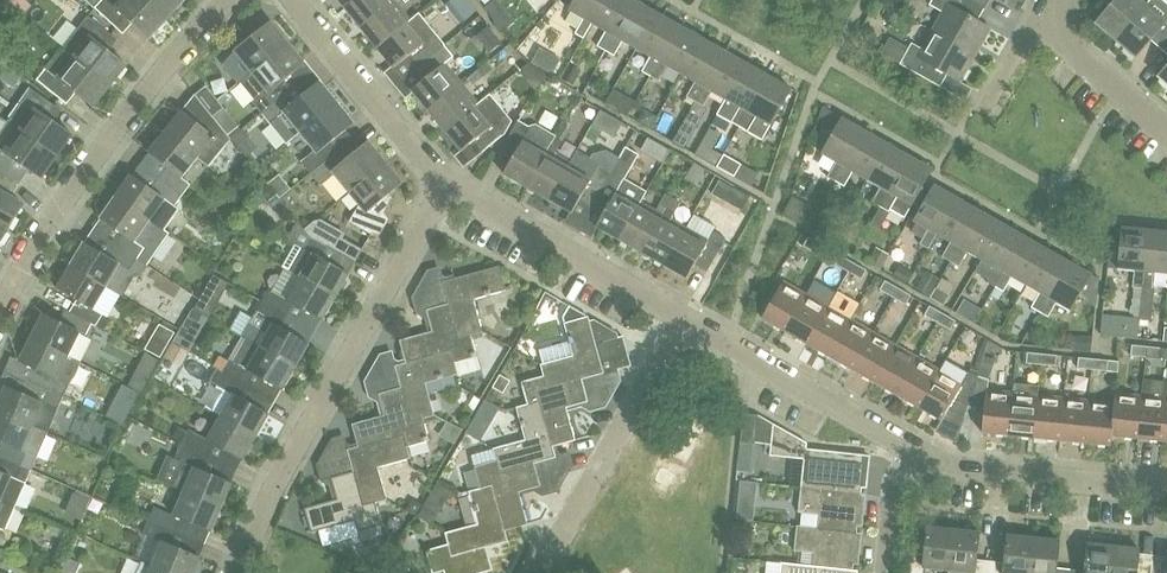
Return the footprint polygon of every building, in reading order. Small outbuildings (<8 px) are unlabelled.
[(168,19),(147,0),(103,0),(95,8),(116,27),(126,17),(150,39),(168,19)] [(168,19),(185,0),(147,0),(168,19)] [(345,8),(355,0),(339,0),(345,8)] [(395,1),(395,0),(355,0),(345,8),(362,28),(395,1)] [(593,24),(607,0),(576,0),(570,11),(584,19),(575,33),(584,38),(593,24)] [(593,24),(606,31),(598,46),(606,51),(635,0),(607,0),(593,24)] [(635,0),(606,51),(615,56),(623,41),(635,48),(655,11),(635,0)] [(933,31),(975,55),(991,28),(978,21),(985,9),(970,0),(933,0),(930,5),(944,13),(933,31)] [(985,9),(990,0),(970,0),(985,9)] [(1117,40),(1146,6),(1140,0),(1116,0),(1096,23),(1117,40)] [(362,28),(378,48),(411,21),(395,1),(362,28)] [(1117,40),(1137,58),(1158,33),(1166,41),(1166,4),(1157,15),(1146,6),(1117,40)] [(651,76),(680,26),(655,11),(635,48),(651,57),(642,72),(651,76)] [(419,14),(411,21),(378,48),(394,69),(406,59),(415,70),(445,46),(419,14)] [(63,48),(110,86),(127,65),(102,45),(111,34),(89,16),(63,48)] [(253,72),(288,43),(271,22),(236,51),(253,72)] [(702,38),(680,26),(651,76),(660,81),(668,66),(682,74),(702,38)] [(874,26),(863,30),(868,42),(878,39),(874,26)] [(960,82),(975,55),(933,31),(923,49),(912,43),(900,64),(941,87),(948,75),(960,82)] [(687,97),(695,102),(724,51),(702,38),(682,74),(695,82),(687,97)] [(305,64),(288,43),(253,72),(267,90),(253,102),(262,114),(284,96),(277,87),(305,64)] [(412,90),(429,111),(462,84),(446,63),(454,57),(445,46),(415,70),(424,81),(412,90)] [(110,86),(63,48),(37,80),(60,98),(68,87),(94,107),(110,86)] [(724,51),(695,102),(704,107),(713,92),(726,100),(747,63),(724,51)] [(561,59),(551,54),(543,68),(553,74),(561,59)] [(719,112),(733,120),(731,122),(740,127),(769,76),(747,63),(726,100),(719,112)] [(571,64),(563,79),(573,85),(581,70),(571,64)] [(1158,76),(1166,84),(1166,66),(1158,76)] [(16,71),(7,84),(15,90),(24,76),(16,71)] [(473,86),(483,78),(477,71),(468,79),(473,86)] [(750,130),(764,138),(792,89),(769,76),(740,127),(749,132),(750,130)] [(550,79),(545,87),(556,94),(561,86),(550,79)] [(287,144),(301,132),(337,103),(320,82),(292,105),(284,96),(262,114),(287,144)] [(429,111),(445,131),(479,103),(462,84),(429,111)] [(196,94),(205,106),(216,97),(207,85),(196,94)] [(31,88),(8,121),(58,156),(73,134),(46,116),(55,104),(31,88)] [(490,94),(479,103),(445,131),(456,145),(462,151),(473,142),(482,153),(506,134),(513,121),(507,114),(490,94)] [(225,108),(216,97),(205,106),(211,113),(214,117),(214,116),(225,108)] [(354,124),(337,103),(301,132),(316,150),(301,162),(311,174),(333,156),(326,147),(354,124)] [(225,108),(214,116),(229,135),(240,126),(225,108)] [(623,123),(601,110),(593,125),(615,137),(623,123)] [(229,135),(214,116),(214,117),(211,113),(209,114),(200,125),(182,111),(166,131),(198,157),(211,168),(228,148),(223,144),(230,136),(229,135)] [(14,180),(21,169),(19,168),(22,164),(42,178),(58,156),(8,121),(0,116),(0,172),(14,180)] [(686,118),(673,141),(685,147),(698,125),(686,118)] [(843,118),(822,154),(836,162),(828,177),(836,182),(866,131),(843,118)] [(518,120),(499,154),(512,161),(504,174),(527,187),(555,137),(535,125),(531,128),(518,120)] [(555,137),(527,187),(549,200),(571,162),(556,154),(559,147),(560,147),(570,129),(562,124),(555,137)] [(182,177),(198,157),(166,131),(149,152),(167,166),(159,177),(183,195),(191,184),(182,177)] [(887,143),(866,131),(836,182),(845,187),(854,172),(866,179),(887,143)] [(648,138),(641,152),(662,164),(670,150),(648,138)] [(340,165),(333,156),(311,174),(321,186),(336,174),(350,192),(386,163),(369,142),(340,165)] [(910,156),(887,143),(866,179),(881,188),(872,202),(881,207),(910,156)] [(611,173),(592,207),(604,214),(597,227),(598,228),(599,228),(620,240),(641,203),(647,193),(624,180),(639,154),(626,147),(619,160),(611,173)] [(712,149),(706,159),(718,166),(724,155),(712,149)] [(571,162),(549,200),(570,212),(571,212),(572,213),(580,200),(592,207),(611,173),(619,160),(605,152),(592,156),(590,158),(578,150),(571,162)] [(724,155),(718,166),(736,176),(743,164),(724,153),(724,155)] [(905,218),(928,177),(933,169),(910,156),(881,207),(889,212),(891,210),(905,218)] [(394,199),(390,194),(403,184),(386,163),(350,192),(361,205),(351,222),(372,235),(373,234),(381,234),(389,220),(385,214),(394,199)] [(14,180),(0,172),(0,225),(9,230),(24,205),(12,197),(20,184),(14,180)] [(131,175),(116,196),(164,230),(179,209),(175,206),(183,195),(159,177),(151,189),(131,175)] [(726,202),(734,187),(720,180),(712,194),(726,202)] [(929,249),(937,234),(958,198),(935,185),(914,221),(929,229),(920,244),(929,249)] [(666,194),(659,205),(667,209),(673,198),(666,194)] [(112,243),(138,259),(143,263),(147,266),(169,234),(164,230),(116,196),(101,218),(120,231),(112,243)] [(663,215),(642,252),(664,265),(686,228),(671,219),(674,213),(681,202),(673,198),(667,209),(663,215)] [(980,211),(958,198),(937,234),(951,242),(943,257),(951,262),(980,211)] [(641,203),(620,240),(642,252),(663,215),(656,211),(641,203)] [(804,207),(797,221),(810,228),(817,214),(804,207)] [(1003,224),(980,211),(951,262),(960,267),(968,252),(982,260),(1003,224)] [(336,297),(349,275),(321,259),(328,246),(311,236),(299,222),(288,240),(295,245),(283,267),(300,277),(336,297)] [(1003,224),(982,260),(995,267),(987,282),(996,287),(1025,236),(1003,224)] [(0,225),(0,244),(9,230),(0,225)] [(1133,287),(1143,288),(1149,230),(1123,227),(1118,269),(1135,270),(1133,287)] [(686,228),(664,265),(687,278),(695,265),(707,272),(726,239),(716,233),(713,231),(708,241),(686,228)] [(1149,230),(1143,288),(1139,322),(1151,323),(1155,290),(1153,289),(1154,272),(1166,274),(1166,232),(1149,230)] [(328,246),(356,262),(363,250),(335,233),(328,246)] [(1047,249),(1025,236),(996,287),(1004,292),(1013,277),(1027,285),(1047,249)] [(822,245),(809,237),(804,246),(817,254),(822,245)] [(130,271),(138,259),(112,243),(105,255),(84,243),(71,265),(106,287),(120,265),(130,271)] [(877,247),(869,262),(882,269),(890,254),(877,247)] [(1069,262),(1047,249),(1027,285),(1040,293),(1032,308),(1040,312),(1069,262)] [(836,265),(848,272),(853,263),(841,256),(836,265)] [(1069,262),(1040,312),(1049,317),(1057,302),(1071,311),(1092,275),(1069,262)] [(862,279),(867,270),(853,263),(848,272),(862,279)] [(900,264),(894,275),(908,283),(914,272),(900,264)] [(77,300),(70,311),(70,312),(92,323),(92,324),(95,327),(106,332),(112,320),(103,315),(93,309),(106,287),(71,265),(57,288),(77,300)] [(446,290),(437,293),(441,307),(450,304),(459,337),(471,334),(471,335),(483,332),(474,299),(506,290),(500,266),(443,282),(446,290)] [(927,271),(917,288),(931,296),(941,279),(927,271)] [(323,320),(336,297),(300,277),(287,299),(269,289),(262,302),(288,316),(295,304),(323,320)] [(763,318),(786,332),(806,294),(784,281),(763,318)] [(880,290),(894,298),(899,289),(885,281),(880,290)] [(932,299),(943,305),(949,295),(936,288),(931,298),(932,299)] [(911,296),(899,289),(894,298),(906,305),(911,296)] [(437,293),(428,295),(432,308),(427,310),(432,332),(400,340),(406,363),(406,364),(452,351),(455,363),(456,363),(478,357),(471,335),(471,334),(459,337),(450,304),(441,307),(437,293)] [(806,294),(786,332),(808,344),(829,307),(806,294)] [(964,299),(956,313),(975,323),(982,309),(964,299)] [(288,316),(262,302),(242,337),(247,339),(260,347),(296,367),(309,345),(281,329),(288,316)] [(584,389),(598,385),(596,376),(632,366),(624,337),(619,338),(618,333),(595,321),(590,322),(589,317),(570,306),(563,319),(570,342),(540,350),(544,364),(541,365),(544,376),(545,376),(548,388),(582,379),(584,389)] [(925,315),(938,323),(943,314),(930,306),(925,315)] [(808,344),(830,357),(851,320),(829,307),(808,344)] [(70,312),(70,311),(66,309),(59,322),(44,314),(32,337),(69,356),(81,333),(86,335),(92,324),(92,323),(70,312)] [(196,311),(189,323),(202,330),(209,319),(196,311)] [(956,321),(943,314),(938,323),(951,330),(956,321)] [(1111,316),(1102,315),(1100,334),(1109,335),(1111,316)] [(830,357),(853,370),(874,333),(851,320),(830,357)] [(1129,337),(1138,338),(1139,322),(1131,321),(1129,337)] [(877,384),(898,347),(874,333),(853,370),(877,384)] [(35,368),(28,380),(56,394),(62,381),(57,379),(69,356),(32,337),(20,361),(35,368)] [(230,359),(223,371),(223,372),(249,386),(255,374),(284,390),(296,367),(260,347),(247,339),(234,362),(230,359)] [(1131,356),(1146,357),(1147,347),(1132,345),(1131,356)] [(877,384),(898,395),(918,358),(898,347),(877,384)] [(1162,348),(1147,347),(1146,357),(1161,359),(1162,348)] [(459,374),(456,363),(455,363),(452,351),(406,364),(406,363),(395,366),(398,374),(389,377),(393,391),(402,388),(412,421),(424,418),(424,419),(435,416),(426,383),(459,374)] [(1026,363),(1041,365),(1042,354),(1027,353),(1026,363)] [(1057,356),(1042,354),(1041,365),(1056,366),(1057,356)] [(898,395),(919,407),(940,371),(918,358),(898,395)] [(1078,368),(1093,370),(1094,359),(1079,358),(1078,368)] [(1109,361),(1094,359),(1093,370),(1108,371),(1109,361)] [(153,374),(139,367),(129,386),(143,393),(153,374)] [(242,399),(249,386),(223,372),(223,371),(218,368),(210,381),(233,394),(221,417),(257,437),(270,414),(242,399)] [(962,383),(940,371),(919,407),(942,420),(954,400),(968,408),(978,376),(968,373),(962,383)] [(511,381),(500,374),(493,387),(504,394),(511,381)] [(545,376),(544,376),(522,382),(528,404),(529,405),(540,402),(553,447),(554,447),(576,440),(567,408),(589,402),(587,397),(601,393),(598,385),(584,389),(582,379),(548,388),(545,376)] [(982,433),(1011,436),(1016,393),(988,391),(989,380),(978,376),(968,408),(985,409),(982,433)] [(407,447),(408,447),(430,441),(424,419),(424,418),(412,421),(402,388),(393,391),(389,377),(380,379),(384,393),(379,394),(385,416),(352,425),(358,443),(359,447),(359,448),(404,435),(407,447)] [(28,380),(22,393),(6,386),(0,400),(0,412),(34,427),(44,403),(50,405),(56,394),(28,380)] [(123,426),(140,394),(123,385),(107,417),(123,426)] [(1041,396),(1016,393),(1011,436),(1037,438),(1041,396)] [(1116,403),(1112,436),(1139,439),(1143,396),(1115,393),(1114,403),(1116,403)] [(1037,438),(1062,441),(1067,399),(1041,396),(1037,438)] [(1163,441),(1166,400),(1166,399),(1143,396),(1139,439),(1163,441)] [(1062,441),(1088,443),(1093,401),(1067,399),(1062,441)] [(1111,446),(1112,436),(1116,403),(1114,403),(1093,401),(1088,443),(1111,446)] [(517,408),(517,410),(526,440),(493,449),(496,460),(497,460),(501,472),(534,463),(536,472),(550,468),(549,462),(557,460),(554,447),(553,447),(540,402),(529,405),(528,404),(517,408)] [(23,466),(32,470),(48,433),(34,427),(0,412),(0,441),(1,441),(0,445),(0,456),(23,466)] [(758,414),(743,412),(740,443),(756,445),(756,444),(759,415),(758,414)] [(208,457),(216,444),(244,460),(257,437),(221,417),(208,439),(190,429),(189,432),(178,426),(172,436),(183,442),(182,444),(208,457)] [(864,470),(866,455),(852,454),(820,450),(807,449),(808,443),(774,424),(772,445),(771,456),(793,458),(804,459),(803,474),(822,476),(821,489),(820,490),(862,494),(863,487),(864,470)] [(359,448),(359,447),(348,450),(350,459),(342,461),(346,475),(355,472),(364,505),(376,502),(376,503),(388,500),(379,467),(411,458),(408,447),(407,447),(404,435),(359,448)] [(738,458),(755,459),(756,445),(740,443),(738,458)] [(184,491),(222,508),(233,483),(203,471),(208,457),(182,444),(175,459),(183,463),(173,487),(184,491)] [(17,507),(32,470),(23,466),(0,456),(0,500),(17,507)] [(497,460),(496,460),(475,466),(481,488),(481,489),(493,486),(505,531),(515,528),(528,524),(520,492),(541,486),(540,481),(553,477),(550,468),(536,472),(534,463),(501,472),(497,460)] [(382,525),(376,503),(376,502),(364,505),(355,472),(346,475),(342,461),(333,463),(336,477),(331,478),(337,499),(305,508),(312,532),(356,520),(359,531),(382,525)] [(740,494),(757,496),(758,483),(741,481),(740,494)] [(489,557),(503,553),(505,560),(522,555),(515,528),(505,531),(493,486),(481,489),(481,488),(469,491),(470,494),(478,524),(446,533),(449,544),(453,556),(486,548),(489,557)] [(801,526),(817,528),(816,528),(844,531),(843,532),(858,533),(862,494),(820,490),(821,489),(801,487),(799,513),(802,513),(801,526)] [(76,495),(89,500),(91,496),(77,491),(76,495)] [(212,532),(222,508),(184,491),(174,515),(155,507),(149,520),(177,532),(182,519),(212,532)] [(5,546),(10,533),(7,531),(17,507),(0,500),(0,544),(5,546)] [(149,520),(143,533),(163,542),(152,565),(170,572),(201,572),(204,568),(202,562),(199,561),(201,558),(171,545),(177,532),(149,520)] [(842,545),(843,532),(844,531),(816,528),(817,528),(801,526),(797,526),(795,551),(814,553),(812,566),(812,567),(854,571),(856,547),(842,545)] [(953,530),(928,527),(925,554),(911,553),(908,572),(923,572),(924,568),(949,571),(953,530)] [(63,539),(62,543),(70,547),(76,533),(68,529),(63,539)] [(953,530),(949,571),(949,572),(989,572),(990,566),(976,564),(979,532),(953,530)] [(990,566),(989,572),(1030,572),(1034,538),(1008,535),(1004,567),(990,566)] [(1056,572),(1060,541),(1034,538),(1030,572),(1059,572),(1056,572)] [(1114,546),(1088,543),(1085,572),(1111,572),(1114,546)] [(505,560),(503,553),(489,557),(486,548),(453,556),(449,544),(427,550),(433,572),(437,572),(444,571),(445,572),(482,572),(493,570),(492,565),(505,561),(505,560)] [(1140,549),(1114,546),(1111,572),(1137,572),(1140,549)] [(74,560),(67,557),(60,572),(69,572),(74,560)] [(152,565),(139,560),(133,572),(170,572),(152,565)] [(854,571),(812,567),(812,566),(782,563),(781,572),(853,572),(854,571)]
